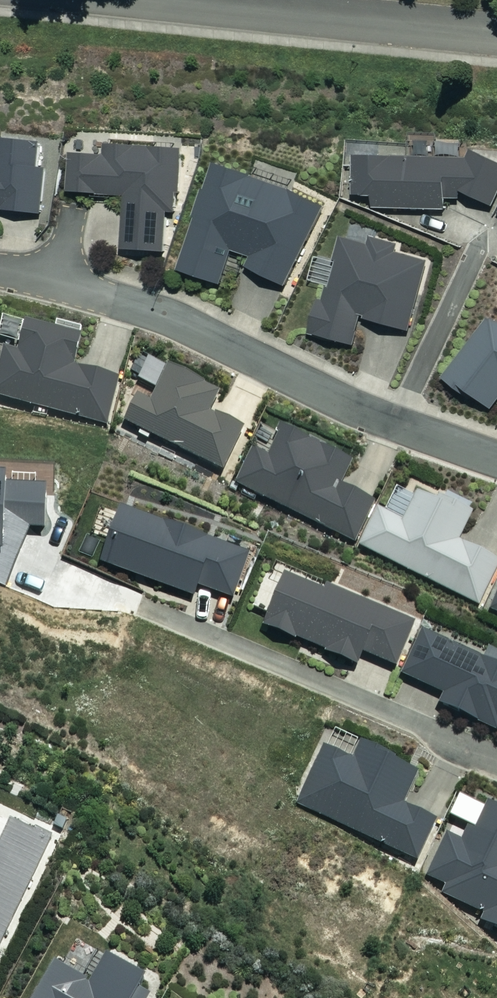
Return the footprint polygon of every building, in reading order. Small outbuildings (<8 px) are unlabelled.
[(3,142),(0,170),(0,223),(1,212),(44,216),(48,169),(42,169),(44,146),(3,142)] [(123,251),(169,253),(171,215),(179,215),(180,195),(183,195),(185,151),(108,146),(108,157),(73,155),(71,195),(126,197),(123,251)] [(496,209),(496,162),(474,152),(469,160),(357,159),(355,197),(377,197),(376,211),(450,212),(450,202),(465,202),(465,193),(496,209)] [(324,205),(221,167),(182,271),(223,287),(236,252),(256,260),(250,275),(292,290),(324,205)] [(312,336),(356,347),(364,318),(369,319),(368,322),(412,334),(431,262),(398,253),(400,246),(373,239),(370,247),(343,240),(326,303),(321,302),(312,336)] [(496,410),(496,323),(494,321),(446,379),(475,401),(478,398),(495,412),(496,410)] [(110,429),(123,381),(76,369),(84,339),(29,325),(22,354),(5,350),(0,369),(0,399),(110,429)] [(222,391),(170,366),(153,400),(136,392),(121,424),(223,474),(246,426),(212,410),(222,391)] [(238,486),(358,544),(378,503),(345,487),(356,465),(284,430),(270,458),(256,450),(238,486)] [(422,492),(407,524),(380,511),(362,548),(481,605),(496,572),(496,561),(465,545),(478,519),(422,492)] [(249,555),(123,512),(104,565),(196,597),(199,589),(233,601),(249,555)] [(326,594),(287,578),(267,627),(356,664),(361,653),(396,667),(414,624),(329,589),(326,594)] [(426,634),(406,676),(446,695),(442,704),(496,730),(496,667),(426,634)] [(418,773),(363,745),(354,763),(324,748),(297,802),(415,861),(435,821),(402,804),(418,773)] [(462,790),(450,816),(468,825),(461,841),(447,834),(423,883),(483,913),(480,919),(496,927),(496,807),(462,790)] [(55,838),(39,830),(37,834),(15,824),(3,849),(0,847),(0,957),(55,838)] [(149,988),(136,981),(142,969),(103,947),(87,975),(53,955),(28,997),(143,997),(149,988)]
